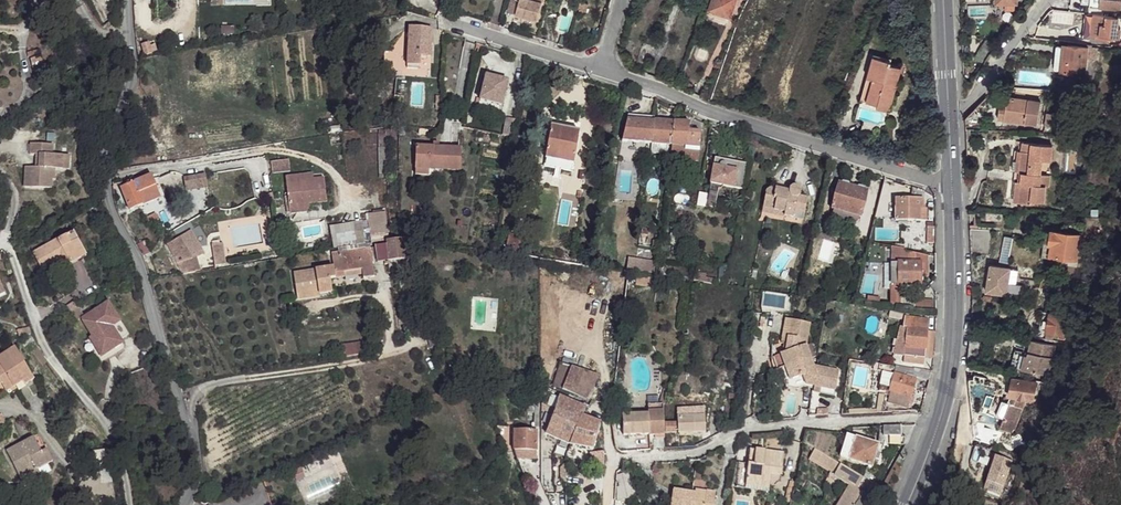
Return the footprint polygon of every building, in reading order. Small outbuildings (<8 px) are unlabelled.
[(508,12),(537,20),(543,0),(511,0),(508,12)] [(708,10),(730,18),(736,0),(712,0),(708,10)] [(1081,4),(1089,5),(1089,7),(1120,11),(1120,0),(1081,0),(1081,4)] [(586,13),(588,5),(581,3),(578,11),(586,13)] [(1053,10),(1050,22),(1071,26),(1073,14),(1053,10)] [(1085,13),(1082,40),(1089,41),(1090,36),(1119,39),(1120,29),(1117,28),(1119,18),(1085,13)] [(414,33),(409,33),(407,68),(419,69),(420,56),(431,57),(432,28),(415,27),(414,33)] [(982,63),(994,46),(986,40),(975,58),(982,63)] [(142,45),(145,55),(152,53),(151,51),(157,49),(155,44),(150,45),(149,43),(142,45)] [(1061,70),(1060,72),(1086,75),(1085,79),(1094,80),(1097,48),(1091,47),(1092,45),(1087,45),(1087,48),(1063,45),(1063,47),(1062,58),(1056,57),(1054,70),(1061,70)] [(39,51),(27,54),(28,57),(31,57),(31,59),(30,59),(34,73),(45,70),(39,51)] [(399,52),(384,51),(383,75),(398,75),(399,52)] [(871,78),(877,57),(873,56),(861,100),(867,101),(873,79),(871,78)] [(891,61),(877,57),(871,78),(873,79),(867,101),(878,105),(877,107),(889,111),(901,67),(890,64),(891,61)] [(502,106),(507,81),(486,76),(480,99),(480,100),(481,101),(502,106)] [(1003,120),(1037,125),(1040,102),(1007,97),(1006,105),(1003,120)] [(997,119),(1003,120),(1006,105),(1000,104),(997,119)] [(1046,113),(1044,125),(1060,127),(1063,112),(1057,110),(1056,115),(1046,113)] [(628,115),(622,141),(650,143),(654,121),(654,117),(628,115)] [(506,118),(503,135),(507,136),(512,137),(515,119),(506,118)] [(671,145),(673,122),(654,121),(650,143),(651,143),(668,145),(671,145)] [(689,123),(673,122),(671,145),(670,159),(698,161),(701,132),(688,131),(690,123),(689,123)] [(573,164),(579,131),(551,126),(545,158),(573,164)] [(512,137),(507,136),(504,148),(510,150),(513,137),(512,137)] [(433,147),(416,147),(415,175),(437,176),(437,170),(460,171),(461,148),(438,148),(438,143),(433,143),(433,147)] [(668,145),(651,143),(650,153),(668,154),(668,145)] [(1052,145),(1026,143),(1025,151),(1014,150),(1012,171),(1022,172),(1040,174),(1041,160),(1050,161),(1052,145)] [(36,167),(25,167),(24,187),(51,188),(51,179),(54,180),(54,169),(62,169),(63,156),(52,155),(53,145),(31,144),(30,154),(36,155),(36,164),(39,164),(39,168),(36,167)] [(747,163),(714,158),(707,200),(716,202),(718,189),(720,189),(721,189),(723,187),(723,186),(742,189),(747,163)] [(288,160),(271,162),(272,172),(289,170),(288,160)] [(1040,174),(1022,172),(1018,202),(1031,204),(1031,201),(1043,202),(1045,186),(1048,187),(1050,175),(1040,174)] [(207,184),(205,174),(184,178),(185,187),(207,184)] [(309,203),(327,201),(324,178),(310,180),(310,174),(286,177),(290,213),(309,211),(309,210),(310,210),(309,203)] [(151,175),(121,188),(130,210),(160,198),(151,175)] [(838,182),(831,209),(833,210),(858,216),(861,217),(868,190),(838,182)] [(785,213),(785,216),(793,218),(795,210),(804,212),(805,212),(808,197),(799,196),(800,192),(800,190),(798,187),(796,186),(794,186),(791,187),(790,188),(789,189),(788,195),(781,193),(780,191),(779,190),(776,189),(774,188),(772,188),(769,189),(768,190),(766,192),(763,208),(785,213)] [(790,188),(776,186),(776,189),(779,190),(780,191),(781,193),(788,195),(789,189),(790,188)] [(927,192),(911,188),(911,199),(895,199),(895,221),(926,221),(926,209),(923,209),(923,199),(927,199),(927,192)] [(716,202),(707,200),(706,208),(715,210),(716,202)] [(785,213),(763,208),(762,213),(785,217),(785,216),(785,213)] [(795,210),(793,218),(803,220),(804,212),(795,210)] [(858,216),(833,210),(832,215),(834,217),(854,223),(857,221),(858,216)] [(354,233),(353,224),(330,228),(334,248),(337,247),(338,248),(370,243),(386,240),(388,240),(388,235),(385,211),(369,213),(371,230),(354,233)] [(145,219),(147,225),(158,220),(155,214),(145,219)] [(291,223),(284,225),(287,239),(294,237),(291,223)] [(936,227),(927,227),(927,243),(936,243),(936,227)] [(970,228),(971,253),(989,254),(991,230),(970,228)] [(191,257),(201,251),(190,231),(167,244),(177,263),(181,274),(200,271),(196,257),(192,259),(191,257)] [(1080,235),(1051,231),(1051,232),(1049,245),(1051,245),(1050,256),(1055,257),(1076,260),(1080,235)] [(33,254),(42,271),(60,261),(61,262),(67,259),(70,265),(81,259),(72,243),(77,240),(73,232),(33,254)] [(1049,245),(1051,232),(1045,232),(1041,258),(1055,260),(1055,257),(1050,256),(1051,245),(1049,245)] [(505,251),(519,254),(523,237),(509,234),(505,251)] [(669,245),(680,247),(682,236),(671,235),(669,245)] [(1002,253),(1010,255),(1013,238),(1005,236),(1004,240),(1002,241),(1001,247),(1002,248),(1002,253)] [(377,259),(377,262),(384,261),(385,264),(389,264),(389,261),(403,259),(404,264),(408,263),(407,258),(404,238),(388,240),(386,240),(387,244),(375,246),(375,247),(377,259)] [(86,256),(77,240),(72,243),(81,259),(86,256)] [(222,243),(212,245),(215,266),(226,264),(222,243)] [(363,278),(375,277),(372,260),(370,248),(370,243),(338,248),(339,252),(331,253),(334,268),(294,274),(297,297),(332,292),(330,279),(344,277),(344,272),(362,269),(363,278)] [(902,285),(920,285),(920,277),(928,277),(927,255),(905,253),(905,250),(896,248),(896,263),(891,263),(891,286),(902,285)] [(636,273),(655,276),(656,265),(638,263),(637,266),(636,273)] [(637,266),(625,265),(624,272),(636,273),(637,266)] [(990,265),(986,291),(1006,294),(1008,282),(1010,269),(1010,268),(990,265)] [(1018,270),(1010,269),(1008,282),(1016,284),(1018,270)] [(706,276),(695,274),(694,281),(710,284),(711,279),(705,278),(706,276)] [(652,287),(653,278),(637,276),(635,285),(652,287)] [(408,292),(413,308),(421,305),(416,290),(415,290),(411,291),(408,292)] [(891,291),(891,308),(902,309),(902,308),(914,309),(915,300),(902,298),(902,291),(891,291)] [(867,297),(867,304),(879,305),(880,299),(873,298),(873,297),(867,297)] [(934,301),(915,300),(914,310),(934,312),(934,301)] [(78,309),(74,302),(67,307),(71,313),(78,309)] [(102,347),(106,354),(123,343),(112,327),(121,322),(108,302),(82,319),(92,336),(90,338),(97,350),(102,347)] [(421,305),(413,308),(424,332),(425,331),(432,328),(421,305)] [(71,313),(76,322),(84,316),(79,308),(71,313)] [(903,313),(890,310),(889,317),(902,320),(903,313)] [(1075,318),(1050,313),(1045,332),(1062,336),(1063,332),(1068,333),(1075,318)] [(924,358),(927,320),(904,318),(902,328),(900,327),(894,355),(904,356),(923,358),(924,358)] [(791,320),(786,319),(782,342),(787,343),(791,320)] [(814,366),(811,358),(817,355),(816,352),(810,354),(807,346),(806,345),(810,323),(791,320),(787,343),(785,353),(780,355),(785,367),(790,380),(803,376),(806,385),(813,386),(814,386),(821,387),(835,390),(839,371),(814,366)] [(432,328),(425,331),(430,346),(437,343),(432,328)] [(931,359),(933,332),(926,332),(924,358),(931,359)] [(1025,355),(1021,369),(1048,376),(1055,346),(1031,340),(1028,353),(1027,355),(1025,355)] [(353,343),(355,355),(366,353),(364,342),(353,343)] [(353,343),(342,345),(344,357),(355,355),(353,343)] [(813,344),(807,346),(810,354),(816,352),(813,344)] [(106,354),(102,347),(97,350),(101,357),(106,354)] [(6,376),(13,388),(23,382),(25,385),(34,380),(15,348),(0,357),(0,365),(1,366),(0,366),(0,380),(6,376)] [(1014,349),(1010,367),(1016,368),(1014,375),(1019,376),(1021,369),(1025,355),(1027,355),(1028,353),(1014,349)] [(904,356),(904,363),(923,365),(923,358),(904,356)] [(562,390),(571,367),(561,364),(553,386),(562,390)] [(916,377),(913,376),(913,369),(879,364),(878,371),(883,372),(880,385),(890,388),(889,392),(891,392),(888,402),(907,408),(909,402),(910,397),(916,377)] [(598,374),(571,367),(562,390),(589,401),(598,374)] [(785,367),(780,369),(786,387),(797,390),(804,387),(812,388),(813,386),(806,385),(803,376),(790,380),(785,367)] [(1,384),(6,392),(13,388),(6,376),(0,380),(0,385),(1,384)] [(1010,403),(999,428),(1010,432),(1012,428),(1014,429),(1026,399),(1033,401),(1037,384),(1012,378),(1008,395),(1016,397),(1013,404),(1010,403)] [(664,388),(659,404),(663,404),(665,405),(669,389),(664,388)] [(850,414),(876,413),(882,412),(885,395),(880,394),(877,409),(850,411),(850,414)] [(570,444),(593,448),(600,423),(582,416),(586,408),(559,397),(545,434),(570,444)] [(648,413),(622,415),(623,436),(645,434),(649,434),(649,435),(655,435),(655,438),(664,437),(663,404),(659,404),(648,404),(648,413)] [(705,415),(677,417),(678,434),(706,432),(705,415)] [(664,423),(665,433),(676,433),(676,423),(664,423)] [(901,425),(883,426),(883,435),(901,435),(901,425)] [(537,430),(514,430),(514,451),(536,451),(537,430)] [(7,451),(20,477),(28,472),(36,468),(37,469),(53,461),(46,449),(41,452),(34,437),(7,451)] [(855,439),(846,437),(841,455),(849,458),(855,439)] [(849,460),(872,467),(878,444),(855,437),(849,460)] [(762,487),(763,473),(771,473),(782,474),(784,453),(750,449),(748,464),(738,463),(736,484),(746,485),(762,487)] [(815,450),(810,459),(835,473),(834,476),(854,487),(852,491),(850,490),(841,504),(873,504),(876,499),(875,499),(881,488),(815,450)] [(28,472),(32,481),(40,477),(37,469),(36,468),(28,472)] [(292,472),(296,481),(304,478),(300,468),(292,472)] [(617,488),(618,502),(637,495),(627,473),(617,475),(616,483),(620,483),(619,488),(617,488)] [(769,491),(771,473),(763,473),(762,487),(746,485),(746,489),(769,491)] [(948,485),(942,482),(939,489),(945,492),(948,485)] [(671,504),(690,504),(692,493),(673,490),(671,504)] [(692,493),(690,504),(714,504),(716,493),(707,491),(706,495),(692,493)] [(357,502),(353,493),(347,496),(350,504),(357,502)]
